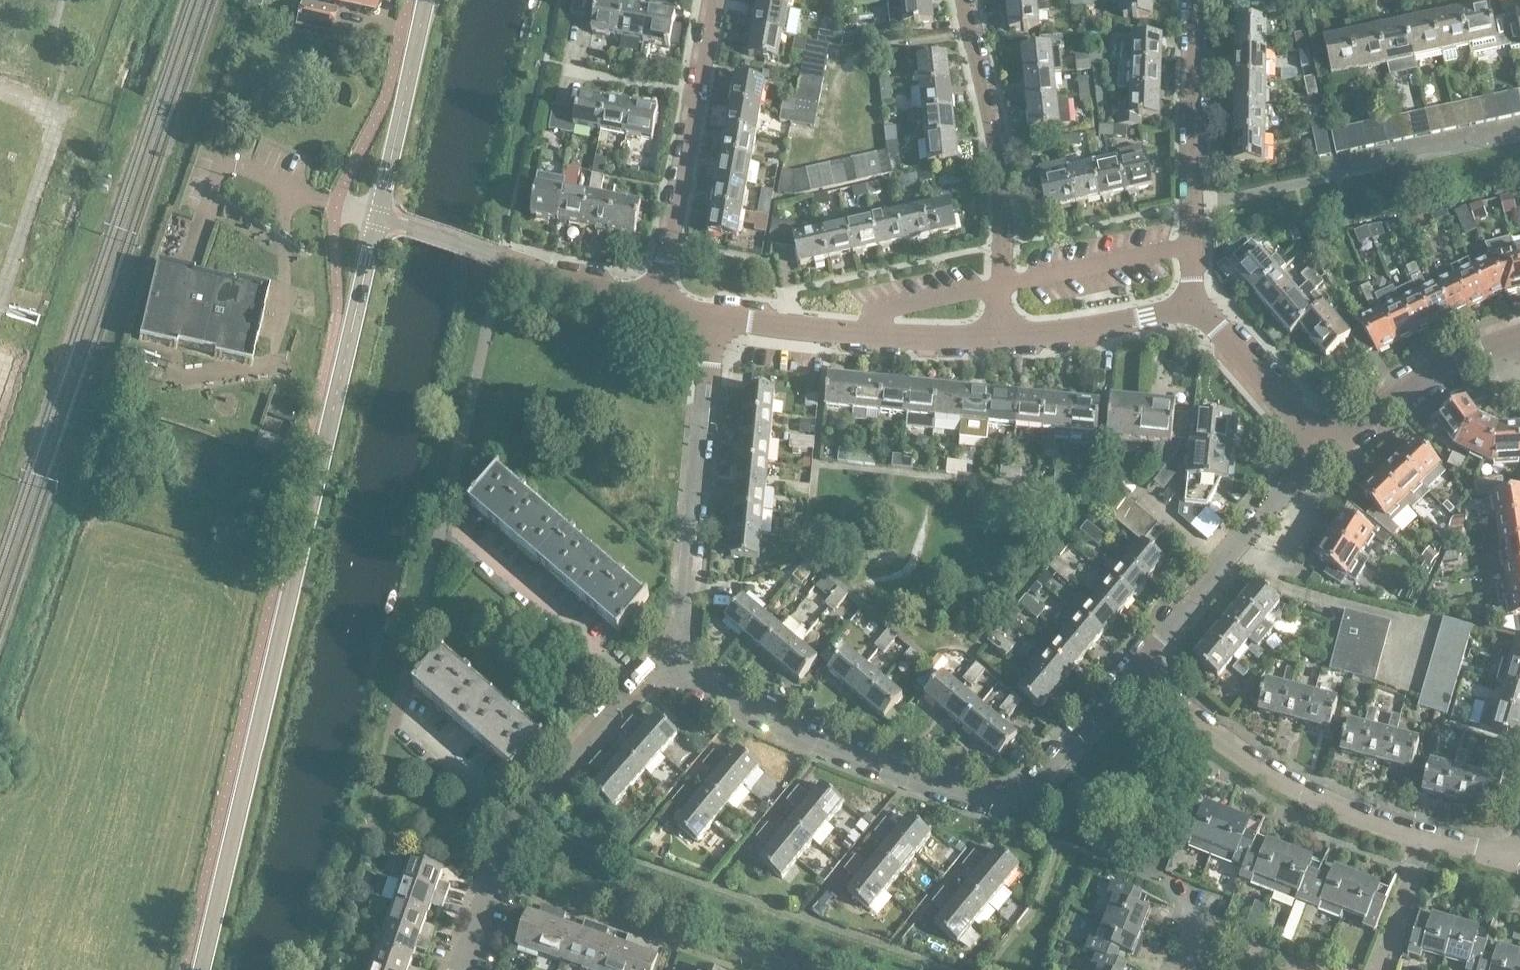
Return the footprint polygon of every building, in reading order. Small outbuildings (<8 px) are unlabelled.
[(301,0),(295,27),(331,35),(332,33),(337,9),(301,0)] [(325,2),(374,13),(377,0),(381,1),(381,0),(326,0),(325,2)] [(571,14),(583,16),(586,0),(573,0),(570,13),(571,14)] [(583,16),(594,18),(592,32),(618,37),(624,6),(598,1),(598,0),(586,0),(583,16)] [(758,6),(787,11),(789,0),(759,0),(758,6)] [(887,0),(890,26),(933,22),(930,0),(889,0),(887,0)] [(1082,0),(1069,0),(1070,10),(1083,8),(1082,0)] [(1083,8),(1098,7),(1097,0),(1082,0),(1083,8)] [(1123,18),(1153,19),(1153,2),(1158,3),(1158,0),(1124,0),(1123,18)] [(1047,1),(1007,5),(1010,31),(1039,29),(1037,15),(1048,13),(1047,1)] [(1510,48),(1505,21),(1504,18),(1492,21),(1488,5),(1460,11),(1461,13),(1468,47),(1469,46),(1471,56),(1510,48)] [(624,6),(618,37),(644,42),(650,11),(624,6)] [(754,6),(753,13),(756,14),(753,30),(753,31),(782,36),(797,39),(802,14),(787,11),(758,6),(754,6)] [(1515,11),(1516,19),(1505,21),(1510,48),(1511,49),(1519,47),(1519,10),(1515,11)] [(650,11),(644,42),(671,47),(671,43),(674,43),(675,34),(673,34),(677,16),(650,11)] [(1460,11),(1433,17),(1441,53),(1442,52),(1444,62),(1457,60),(1455,50),(1468,47),(1461,13),(1460,11)] [(1433,17),(1405,23),(1413,59),(1416,58),(1441,53),(1433,17)] [(1235,23),(1235,52),(1266,52),(1266,24),(1235,23)] [(1387,64),(1390,76),(1418,71),(1416,58),(1413,59),(1405,23),(1378,29),(1386,64),(1387,64)] [(1378,29),(1351,35),(1358,70),(1386,65),(1378,29)] [(747,39),(751,39),(748,56),(777,62),(782,36),(753,31),(753,32),(748,32),(747,39)] [(821,31),(819,43),(819,44),(829,46),(829,45),(832,34),(821,31)] [(832,34),(829,45),(842,48),(844,36),(832,34)] [(1295,35),(1299,53),(1309,50),(1305,34),(1295,35)] [(1351,35),(1323,41),(1330,77),(1358,70),(1351,35)] [(1024,77),(1053,73),(1063,72),(1060,49),(1064,49),(1063,36),(1040,38),(1041,48),(1021,50),(1024,77)] [(1124,39),(1123,64),(1161,66),(1161,49),(1166,49),(1166,42),(1162,41),(1162,39),(1145,38),(1132,37),(1132,39),(1124,39)] [(794,51),(803,53),(806,41),(796,39),(794,51)] [(806,41),(803,53),(827,57),(829,46),(819,44),(819,43),(806,41)] [(1309,50),(1299,53),(1302,69),(1313,67),(1309,50)] [(1235,52),(1234,79),(1265,80),(1266,52),(1235,52)] [(803,53),(801,65),(824,69),(827,57),(803,53)] [(1103,53),(1088,54),(1090,65),(1104,64),(1103,53)] [(1075,56),(1077,72),(1090,70),(1090,65),(1088,54),(1075,56)] [(917,60),(919,86),(950,83),(947,57),(917,60)] [(1119,64),(1118,90),(1130,90),(1130,91),(1160,92),(1160,75),(1165,75),(1165,68),(1161,67),(1161,66),(1123,64),(1119,64)] [(801,65),(799,77),(822,81),(824,69),(801,65)] [(1053,73),(1024,77),(1027,103),(1055,100),(1053,73)] [(1094,77),(1095,90),(1105,89),(1106,89),(1105,75),(1094,77)] [(890,76),(880,77),(883,105),(893,103),(890,76)] [(799,77),(797,88),(820,92),(822,81),(799,77)] [(734,88),(731,105),(760,110),(765,84),(736,78),(735,80),(731,80),(729,87),(734,88)] [(1079,79),(1080,92),(1090,90),(1089,78),(1079,79)] [(1319,96),(1315,78),(1304,81),(1308,99),(1319,96)] [(1234,79),(1234,107),(1265,108),(1265,80),(1234,79)] [(950,83),(919,86),(922,112),(952,109),(950,83)] [(797,88),(795,99),(818,104),(820,92),(797,88)] [(1105,89),(1095,90),(1097,105),(1108,103),(1106,89),(1105,89)] [(1090,90),(1080,92),(1082,106),(1091,105),(1090,90)] [(1120,103),(1119,126),(1142,127),(1142,118),(1159,119),(1159,102),(1164,102),(1164,95),(1160,94),(1160,92),(1130,91),(1130,103),(1120,103)] [(1507,93),(1512,117),(1519,115),(1519,95),(1519,91),(1507,93)] [(1507,93),(1491,97),(1496,120),(1512,117),(1507,93)] [(565,108),(561,131),(573,133),(574,127),(600,132),(606,101),(580,96),(577,110),(565,108)] [(785,97),(783,110),(792,111),(795,99),(785,97)] [(1491,97),(1479,100),(1484,123),(1496,120),(1491,97)] [(795,99),(792,111),(815,116),(818,104),(795,99)] [(1055,100),(1027,103),(1030,130),(1068,126),(1066,99),(1055,100)] [(1479,100),(1464,103),(1469,126),(1484,123),(1479,100)] [(606,101),(600,132),(627,137),(633,106),(606,101)] [(1464,103),(1453,105),(1458,129),(1469,126),(1464,103)] [(729,114),(726,130),(755,136),(760,110),(731,105),(731,106),(726,106),(724,113),(729,114)] [(1453,105),(1437,109),(1442,132),(1458,129),(1453,105)] [(565,108),(554,106),(549,129),(561,131),(565,108)] [(633,106),(627,137),(653,142),(656,126),(658,126),(660,116),(658,116),(659,111),(633,106)] [(1234,107),(1233,135),(1264,136),(1265,108),(1234,107)] [(922,112),(912,113),(914,124),(923,123),(924,138),(955,135),(952,109),(922,112)] [(1437,109),(1424,112),(1429,135),(1442,132),(1437,109)] [(792,111),(783,110),(780,122),(790,124),(792,111)] [(792,111),(790,124),(813,128),(815,116),(792,111)] [(1424,112),(1410,115),(1415,138),(1429,135),(1424,112)] [(1410,115),(1398,117),(1403,140),(1415,138),(1410,115)] [(1398,117),(1383,120),(1388,144),(1403,140),(1398,117)] [(1311,123),(1314,134),(1326,131),(1324,120),(1311,123)] [(1383,120),(1370,123),(1376,146),(1388,144),(1383,120)] [(1370,123),(1354,127),(1359,150),(1376,146),(1370,123)] [(1100,136),(1110,136),(1111,127),(1100,127),(1100,136)] [(1111,127),(1110,136),(1127,137),(1127,128),(1111,127)] [(1354,127),(1343,129),(1348,152),(1359,150),(1354,127)] [(896,128),(886,129),(887,141),(897,140),(896,128)] [(1348,152),(1343,129),(1332,132),(1337,155),(1348,152)] [(721,132),(720,139),(724,139),(721,156),(751,161),(755,136),(726,130),(726,132),(721,132)] [(1314,134),(1319,159),(1332,156),(1326,131),(1314,134)] [(955,135),(924,138),(927,164),(957,161),(955,135)] [(1264,136),(1233,135),(1233,164),(1264,165),(1264,136)] [(1081,136),(1065,137),(1066,147),(1082,146),(1081,136)] [(1066,147),(1065,137),(1054,139),(1055,149),(1066,147)] [(897,140),(887,141),(888,156),(899,155),(897,140)] [(1142,147),(1116,153),(1117,155),(1126,194),(1128,194),(1129,197),(1136,196),(1135,192),(1151,189),(1142,147)] [(886,150),(874,153),(880,176),(892,173),(886,150)] [(874,153),(863,155),(868,179),(880,176),(874,153)] [(863,155),(852,158),(857,181),(868,179),(863,155)] [(1117,155),(1091,161),(1093,171),(1099,200),(1102,200),(1103,203),(1110,201),(1110,198),(1126,194),(1117,155)] [(718,157),(716,164),(720,165),(717,181),(746,187),(751,161),(721,156),(721,157),(718,157)] [(608,160),(596,158),(594,172),(605,174),(605,173),(608,160)] [(852,158),(840,161),(846,184),(857,181),(852,158)] [(779,162),(769,160),(767,167),(778,169),(779,162)] [(840,161),(828,164),(834,187),(846,184),(840,161)] [(1040,185),(1036,187),(1037,194),(1042,193),(1046,212),(1062,208),(1063,211),(1071,209),(1071,206),(1073,206),(1067,177),(1064,162),(1037,168),(1040,182),(1039,183),(1040,185)] [(828,164),(816,167),(821,190),(834,187),(828,164)] [(816,167),(805,169),(810,192),(821,190),(816,167)] [(805,169),(794,172),(794,196),(810,192),(805,169)] [(794,172),(783,170),(779,193),(794,196),(794,172)] [(930,171),(914,175),(917,185),(932,182),(930,171)] [(1093,171),(1067,177),(1073,206),(1077,205),(1078,209),(1085,207),(1084,204),(1099,200),(1093,171)] [(539,174),(531,216),(557,221),(563,190),(565,179),(539,174)] [(903,178),(905,187),(917,185),(914,175),(903,178)] [(589,195),(583,226),(609,231),(615,200),(601,197),(605,178),(594,176),(590,195),(589,195)] [(775,182),(765,180),(763,189),(774,190),(775,182)] [(713,182),(712,190),(715,190),(712,207),(741,212),(746,187),(717,181),(713,182)] [(880,182),(863,186),(866,196),(882,193),(880,182)] [(863,186),(852,188),(855,199),(866,196),(863,186)] [(563,190),(557,221),(583,226),(589,195),(563,190)] [(828,194),(812,198),(814,208),(830,204),(828,194)] [(1516,211),(1512,196),(1502,199),(1506,214),(1516,211)] [(615,200),(609,231),(635,236),(641,205),(615,200)] [(762,202),(759,216),(769,218),(772,204),(762,202)] [(949,202),(922,208),(928,237),(931,236),(932,241),(939,239),(938,235),(955,231),(949,202)] [(1481,202),(1470,206),(1476,222),(1487,217),(1481,202)] [(709,208),(707,215),(710,216),(707,233),(736,239),(741,212),(712,207),(712,208),(709,208)] [(922,208),(896,214),(903,243),(906,242),(907,247),(914,245),(913,240),(928,237),(922,208)] [(1468,208),(1457,214),(1462,225),(1474,220),(1468,208)] [(1446,209),(1432,216),(1438,228),(1452,222),(1446,209)] [(873,219),(871,220),(877,248),(881,248),(882,252),(889,251),(888,246),(903,243),(896,214),(882,217),(880,210),(871,212),(873,219)] [(769,218),(759,216),(757,229),(767,231),(769,218)] [(1421,216),(1409,221),(1410,224),(1413,230),(1425,225),(1421,216)] [(1409,221),(1408,218),(1388,223),(1392,232),(1410,224),(1409,221)] [(774,220),(769,245),(796,250),(799,266),(814,263),(815,266),(824,264),(823,260),(826,260),(819,231),(799,236),(796,225),(774,220)] [(871,220),(845,226),(851,254),(854,253),(856,258),(863,256),(862,252),(877,248),(871,220)] [(1381,225),(1368,228),(1373,240),(1385,235),(1381,225)] [(845,226),(819,231),(826,260),(830,259),(831,263),(838,262),(837,257),(851,254),(845,226)] [(1367,227),(1353,232),(1359,246),(1373,240),(1367,227)] [(1325,239),(1313,234),(1308,245),(1320,250),(1325,239)] [(1488,246),(1492,261),(1500,279),(1506,291),(1507,294),(1519,290),(1519,264),(1519,263),(1514,242),(1513,240),(1488,246)] [(1233,258),(1234,259),(1242,268),(1236,273),(1254,294),(1279,272),(1280,273),(1286,267),(1276,256),(1270,261),(1261,251),(1260,252),(1252,242),(1233,258)] [(1482,265),(1473,269),(1487,300),(1506,291),(1500,279),(1492,261),(1487,251),(1478,255),(1482,265)] [(1468,260),(1450,268),(1454,278),(1469,309),(1487,300),(1473,269),(1468,260)] [(166,266),(157,264),(156,264),(155,267),(156,267),(155,271),(154,278),(153,279),(152,282),(153,282),(151,289),(150,292),(149,300),(148,300),(148,303),(146,311),(145,314),(144,321),(143,321),(143,324),(141,332),(140,336),(139,335),(138,340),(147,342),(149,341),(150,341),(156,343),(159,344),(160,343),(166,345),(168,346),(168,347),(177,349),(178,345),(181,346),(188,347),(188,348),(192,349),(193,348),(199,350),(203,351),(213,353),(213,357),(222,359),(222,358),(224,358),(231,360),(234,361),(241,362),(243,363),(243,364),(252,366),(254,357),(253,357),(254,353),(253,352),(255,345),(256,342),(258,342),(260,333),(259,333),(261,322),(262,322),(264,313),(263,313),(264,310),(263,309),(265,302),(266,297),(267,298),(269,289),(261,287),(261,288),(258,288),(248,285),(242,284),(239,283),(239,282),(231,280),(230,283),(229,283),(220,281),(215,280),(209,279),(197,276),(194,275),(193,272),(186,270),(186,271),(184,270),(183,271),(176,269),(166,266)] [(1416,264),(1407,268),(1414,283),(1412,284),(1432,326),(1451,317),(1436,287),(1428,290),(1416,264)] [(1310,268),(1301,276),(1308,283),(1317,276),(1310,268)] [(1279,272),(1254,294),(1272,315),(1299,291),(1290,280),(1282,271),(1280,273),(1279,272)] [(1317,276),(1308,283),(1315,291),(1323,283),(1317,276)] [(1454,278),(1436,287),(1451,317),(1469,309),(1454,278)] [(1299,291),(1272,315),(1290,335),(1299,327),(1321,308),(1311,296),(1316,292),(1315,291),(1308,283),(1299,291)] [(1412,284),(1395,292),(1401,303),(1400,304),(1414,335),(1432,326),(1412,284)] [(1370,285),(1361,289),(1371,308),(1378,305),(1379,305),(1375,297),(1370,285)] [(1394,288),(1375,297),(1379,305),(1378,305),(1381,312),(1396,343),(1414,335),(1400,304),(1401,303),(1395,292),(1394,288)] [(1321,308),(1299,327),(1326,358),(1351,336),(1324,305),(1321,308)] [(1381,312),(1357,323),(1362,329),(1361,330),(1374,348),(1375,347),(1378,352),(1396,343),(1381,312)] [(1361,330),(1351,337),(1364,355),(1374,348),(1361,330)] [(829,375),(826,409),(827,409),(853,411),(856,378),(829,375)] [(856,378),(853,411),(854,412),(853,419),(868,420),(868,413),(880,414),(883,381),(856,378)] [(883,381),(880,414),(907,417),(910,384),(883,381)] [(907,417),(906,427),(933,430),(934,420),(937,386),(910,384),(907,417)] [(937,386),(934,420),(961,422),(964,389),(937,386)] [(964,389),(961,422),(988,425),(991,392),(964,389)] [(746,390),(744,414),(772,417),(774,392),(746,390)] [(991,392),(988,425),(1015,428),(1018,395),(991,392)] [(807,395),(806,407),(819,408),(820,396),(807,395)] [(1018,395),(1015,428),(1042,431),(1046,397),(1018,395)] [(1046,397),(1042,431),(1057,432),(1056,439),(1069,440),(1073,400),(1046,397)] [(1110,406),(1107,430),(1106,439),(1138,442),(1142,401),(1111,398),(1110,406)] [(1069,440),(1068,444),(1095,447),(1097,429),(1107,430),(1110,406),(1099,405),(1100,403),(1073,400),(1069,440)] [(1142,401),(1138,442),(1163,445),(1162,453),(1156,453),(1154,468),(1161,474),(1182,450),(1182,440),(1189,441),(1192,417),(1173,415),(1174,405),(1142,401)] [(1478,419),(1466,403),(1438,423),(1456,447),(1463,451),(1478,419)] [(744,414),(742,438),(770,440),(772,417),(744,414)] [(1192,414),(1192,417),(1189,441),(1189,446),(1230,450),(1233,418),(1192,414)] [(1499,428),(1478,419),(1463,451),(1484,460),(1499,428)] [(812,421),(801,420),(800,433),(811,434),(812,421)] [(1499,428),(1484,460),(1492,463),(1519,462),(1519,427),(1499,428)] [(803,438),(791,437),(791,448),(803,449),(803,438)] [(742,438),(739,461),(768,464),(769,451),(779,452),(780,441),(770,440),(742,438)] [(815,439),(803,438),(803,449),(815,450),(815,439)] [(1406,453),(1398,460),(1422,485),(1428,492),(1445,475),(1416,443),(1414,445),(1412,443),(1403,451),(1406,453)] [(1189,446),(1186,478),(1189,479),(1186,505),(1208,507),(1222,482),(1227,482),(1230,450),(1189,446)] [(840,450),(839,462),(847,463),(848,451),(840,450)] [(848,451),(847,463),(876,466),(877,454),(848,451)] [(1454,454),(1448,465),(1455,468),(1460,457),(1454,454)] [(904,457),(894,456),(893,468),(903,469),(904,457)] [(915,458),(904,457),(903,469),(913,470),(915,458)] [(1468,461),(1460,457),(1455,468),(1462,471),(1468,461)] [(1388,470),(1381,477),(1405,502),(1412,510),(1429,493),(1428,492),(1422,485),(1398,460),(1396,462),(1394,460),(1386,467),(1388,470)] [(739,461),(737,485),(766,488),(768,464),(739,461)] [(957,474),(959,462),(949,461),(947,473),(957,474)] [(968,475),(969,463),(959,462),(957,474),(968,475)] [(1012,468),(1002,467),(1001,479),(1011,480),(1012,468)] [(1023,469),(1012,468),(1011,480),(1021,481),(1023,469)] [(1056,472),(1055,484),(1065,486),(1066,473),(1056,472)] [(1066,473),(1065,486),(1076,487),(1077,474),(1066,473)] [(498,475),(470,508),(519,550),(548,517),(527,499),(530,496),(525,491),(522,495),(498,475)] [(1371,482),(1363,490),(1365,492),(1363,494),(1376,507),(1368,517),(1393,538),(1400,531),(1393,523),(1410,507),(1405,502),(1381,477),(1373,484),(1371,482)] [(1478,497),(1505,493),(1503,479),(1475,484),(1478,497)] [(799,485),(787,484),(786,496),(798,497),(799,485)] [(737,485),(735,509),(763,511),(766,488),(737,485)] [(811,486),(799,485),(798,497),(810,498),(811,486)] [(1101,485),(1100,508),(1108,514),(1122,497),(1110,487),(1101,485)] [(1498,522),(1519,519),(1519,493),(1494,497),(1498,522)] [(1122,497),(1108,514),(1119,524),(1133,506),(1122,497)] [(1461,506),(1451,497),(1442,507),(1451,516),(1461,506)] [(1133,506),(1119,524),(1130,533),(1144,515),(1133,506)] [(735,509),(733,533),(761,535),(763,511),(735,509)] [(1144,515),(1130,533),(1142,543),(1158,526),(1144,515)] [(548,517),(519,550),(569,592),(597,559),(577,541),(579,538),(574,534),(571,537),(548,517)] [(1336,529),(1331,538),(1360,555),(1372,536),(1385,544),(1387,544),(1389,543),(1393,538),(1368,517),(1360,527),(1343,517),(1342,519),(1339,518),(1333,528),(1336,529)] [(1449,528),(1450,529),(1449,530),(1465,528),(1464,526),(1468,526),(1466,517),(1453,518),(1449,528)] [(1498,522),(1502,546),(1519,543),(1519,519),(1498,522)] [(1098,530),(1089,522),(1081,532),(1090,539),(1098,530)] [(1444,525),(1435,533),(1444,543),(1445,543),(1447,541),(1451,539),(1449,530),(1450,529),(1449,528),(1444,525)] [(1158,526),(1142,543),(1150,550),(1165,531),(1158,526)] [(1465,528),(1449,530),(1451,539),(1466,538),(1465,528)] [(1107,538),(1098,530),(1090,539),(1100,547),(1107,538)] [(783,532),(782,544),(794,545),(795,533),(783,532)] [(761,535),(733,533),(731,557),(759,560),(761,535)] [(795,533),(794,545),(806,546),(806,534),(795,533)] [(1323,545),(1317,555),(1319,557),(1318,559),(1330,566),(1324,576),(1342,587),(1347,578),(1356,583),(1370,561),(1360,555),(1331,538),(1325,547),(1323,545)] [(1142,543),(1127,562),(1148,579),(1164,561),(1150,550),(1142,543)] [(1502,546),(1505,570),(1519,567),(1519,543),(1502,546)] [(1439,555),(1430,548),(1421,558),(1430,566),(1439,555)] [(1447,554),(1443,564),(1459,561),(1457,553),(1447,554)] [(597,559),(569,592),(620,635),(648,602),(626,583),(628,580),(623,576),(621,579),(597,559)] [(1058,559),(1050,568),(1059,576),(1067,567),(1058,559)] [(816,569),(807,562),(800,570),(810,577),(816,569)] [(1127,562),(1112,580),(1133,598),(1148,579),(1127,562)] [(1433,569),(1425,563),(1421,570),(1430,575),(1433,569)] [(1067,567),(1059,576),(1069,584),(1076,575),(1067,567)] [(1498,595),(1519,592),(1519,567),(1505,570),(1508,584),(1496,586),(1498,595)] [(810,577),(800,570),(794,578),(803,586),(810,577)] [(1112,580),(1096,599),(1117,616),(1133,598),(1112,580)] [(1258,585),(1242,604),(1264,623),(1265,622),(1280,604),(1258,585)] [(832,597),(841,604),(848,596),(838,589),(832,597)] [(1429,606),(1431,607),(1450,604),(1447,592),(1427,596),(1429,606)] [(1498,595),(1499,604),(1511,603),(1513,618),(1519,617),(1519,618),(1519,592),(1498,595)] [(1036,604),(1027,596),(1019,605),(1029,613),(1036,604)] [(832,597),(825,605),(834,612),(841,604),(832,597)] [(725,620),(744,636),(762,615),(743,599),(725,620)] [(851,599),(845,606),(856,616),(862,608),(851,599)] [(1096,599),(1081,617),(1102,635),(1117,616),(1096,599)] [(1046,611),(1036,604),(1029,613),(1038,620),(1046,611)] [(1242,604),(1227,622),(1249,641),(1250,640),(1258,648),(1274,629),(1265,622),(1264,623),(1242,604)] [(1299,611),(1285,607),(1282,615),(1296,620),(1299,611)] [(1370,617),(1346,611),(1343,623),(1366,629),(1370,617)] [(762,615),(744,636),(762,651),(780,630),(762,615)] [(1081,617),(1065,635),(1087,653),(1102,635),(1081,617)] [(1370,617),(1366,629),(1388,635),(1392,623),(1370,617)] [(1473,627),(1444,619),(1441,631),(1470,640),(1473,627)] [(789,620),(780,630),(762,651),(781,666),(798,645),(807,635),(789,620)] [(1227,622),(1212,641),(1234,659),(1249,641),(1227,622)] [(1366,629),(1343,623),(1337,647),(1360,652),(1363,641),(1366,629)] [(1388,635),(1366,629),(1363,641),(1385,647),(1388,635)] [(889,630),(882,639),(891,646),(898,638),(889,630)] [(1470,640),(1441,631),(1437,644),(1466,653),(1470,640)] [(1005,640),(996,632),(989,642),(998,649),(1005,640)] [(1065,635),(1050,654),(1071,672),(1087,653),(1065,635)] [(882,639),(876,647),(885,654),(891,646),(882,639)] [(1015,648),(1005,640),(998,649),(1007,657),(1015,648)] [(1511,663),(1519,666),(1519,640),(1517,640),(1511,663)] [(1234,659),(1212,641),(1196,659),(1218,678),(1234,659)] [(1382,659),(1385,647),(1363,641),(1360,652),(1382,659)] [(1247,651),(1258,660),(1264,653),(1253,644),(1247,651)] [(1466,653),(1437,644),(1433,657),(1462,665),(1466,653)] [(798,645),(781,666),(800,682),(817,661),(798,645)] [(1357,664),(1360,652),(1337,647),(1334,659),(1344,661),(1357,664)] [(921,657),(912,649),(904,659),(913,667),(921,657)] [(828,672),(847,689),(865,667),(846,651),(828,672)] [(1382,659),(1360,652),(1357,664),(1379,670),(1382,659)] [(1050,654),(1034,672),(1056,690),(1071,672),(1050,654)] [(414,690),(435,708),(463,732),(492,699),(470,681),(473,678),(468,673),(465,677),(442,657),(414,690)] [(1462,665),(1433,657),(1430,669),(1459,678),(1462,665)] [(1341,673),(1344,661),(1334,659),(1331,670),(1341,673)] [(1357,664),(1344,661),(1341,673),(1353,676),(1357,664)] [(1497,684),(1504,686),(1519,690),(1519,666),(1511,663),(1503,661),(1497,684)] [(1239,663),(1233,670),(1243,678),(1249,670),(1239,663)] [(986,672),(977,664),(971,672),(980,680),(986,672)] [(1379,670),(1357,664),(1353,676),(1376,682),(1379,670)] [(865,667),(847,689),(865,705),(884,683),(865,667)] [(1293,684),(1296,670),(1287,668),(1284,682),(1293,684)] [(1459,678),(1430,669),(1426,682),(1455,691),(1459,678)] [(980,680),(971,672),(964,680),(973,687),(980,680)] [(1034,672),(1019,691),(1018,692),(1040,709),(1056,690),(1034,672)] [(923,697),(942,713),(961,691),(942,675),(923,697)] [(1455,691),(1426,682),(1423,695),(1452,703),(1455,691)] [(884,683),(865,705),(884,721),(903,700),(884,683)] [(1259,713),(1283,719),(1291,690),(1267,684),(1259,713)] [(1498,709),(1519,715),(1519,690),(1504,686),(1498,709)] [(1291,690),(1283,719),(1307,725),(1314,696),(1291,690)] [(961,691),(942,713),(961,728),(979,706),(961,691)] [(1023,702),(1014,694),(1007,703),(1017,710),(1023,702)] [(1452,703),(1423,695),(1419,707),(1448,716),(1452,703)] [(1314,696),(1307,725),(1331,731),(1338,703),(1314,696)] [(492,699),(463,732),(514,775),(542,742),(520,723),(523,719),(517,715),(514,718),(492,699)] [(1017,710),(1007,703),(1001,711),(1010,718),(1017,710)] [(979,706),(961,728),(979,743),(997,722),(979,706)] [(1481,729),(1492,732),(1519,740),(1519,715),(1498,709),(1487,706),(1481,729)] [(1374,725),(1378,710),(1369,708),(1365,722),(1374,725)] [(1392,714),(1388,728),(1397,730),(1401,717),(1392,714)] [(634,718),(628,725),(661,754),(677,737),(656,718),(646,729),(634,718)] [(997,722),(979,743),(998,759),(1016,738),(997,722)] [(628,725),(622,731),(635,743),(625,754),(646,772),(661,754),(628,725)] [(1341,752),(1365,758),(1372,731),(1348,725),(1341,752)] [(1372,731),(1365,758),(1388,764),(1395,737),(1372,731)] [(1395,737),(1388,764),(1412,771),(1419,743),(1395,737)] [(1458,750),(1455,764),(1464,767),(1468,752),(1458,750)] [(714,752),(708,759),(743,787),(759,768),(737,751),(727,763),(714,752)] [(698,759),(689,752),(679,765),(688,772),(698,759)] [(602,754),(596,760),(630,790),(646,772),(625,754),(615,765),(602,754)] [(1487,773),(1491,759),(1482,757),(1478,770),(1487,773)] [(702,766),(704,767),(716,776),(707,788),(729,806),(743,787),(708,759),(702,766)] [(596,760),(590,767),(603,779),(592,791),(613,809),(630,790),(596,760)] [(1422,793),(1446,799),(1454,770),(1430,764),(1422,793)] [(1454,770),(1446,799),(1469,805),(1477,776),(1454,770)] [(1477,776),(1469,805),(1493,811),(1501,783),(1477,776)] [(799,788),(793,795),(828,824),(844,805),(821,787),(812,799),(799,788)] [(729,806),(707,788),(697,799),(684,788),(678,795),(713,824),(729,806)] [(672,803),(673,804),(685,813),(675,825),(698,843),(713,824),(678,795),(672,803)] [(793,795),(787,803),(799,813),(790,824),(813,843),(828,824),(793,795)] [(1190,812),(1178,842),(1211,855),(1228,812),(1206,803),(1200,816),(1190,812)] [(1228,812),(1211,855),(1234,864),(1244,869),(1252,849),(1256,840),(1261,827),(1251,823),(1251,821),(1228,812)] [(886,819),(881,826),(916,855),(931,836),(910,818),(900,830),(886,819)] [(769,825),(763,832),(798,861),(813,843),(790,824),(781,835),(769,825)] [(881,826),(875,833),(888,844),(879,855),(901,873),(916,855),(881,826)] [(863,834),(856,828),(848,837),(855,843),(863,834)] [(757,839),(758,839),(770,849),(759,861),(782,880),(798,861),(763,832),(757,839)] [(1252,849),(1244,869),(1240,879),(1275,892),(1292,850),(1269,841),(1268,845),(1256,840),(1252,849)] [(1292,850),(1275,892),(1309,906),(1321,876),(1324,867),(1314,863),(1315,859),(1292,850)] [(975,852),(969,860),(1003,888),(1019,869),(997,851),(988,863),(975,852)] [(857,856),(851,863),(886,892),(901,873),(879,855),(870,866),(857,856)] [(399,856),(392,878),(403,882),(448,898),(452,886),(440,882),(444,872),(399,856)] [(969,860),(963,867),(976,878),(967,888),(988,906),(1003,888),(969,860)] [(845,870),(845,871),(858,881),(848,893),(870,911),(886,892),(851,863),(845,870)] [(1321,876),(1309,906),(1341,918),(1344,911),(1345,912),(1358,877),(1336,868),(1331,880),(1321,876)] [(1358,877),(1345,912),(1366,920),(1363,927),(1376,932),(1391,892),(1380,888),(1381,885),(1358,877)] [(848,888),(838,880),(812,912),(822,920),(829,911),(826,908),(833,898),(837,901),(848,888)] [(403,882),(396,904),(428,915),(432,906),(443,910),(448,898),(403,882)] [(1115,900),(1107,921),(1143,935),(1152,912),(1139,907),(1144,896),(1113,884),(1108,897),(1115,900)] [(946,889),(939,897),(973,925),(988,906),(967,888),(957,899),(946,889)] [(939,897),(933,904),(946,915),(937,926),(958,943),(973,925),(939,897)] [(396,904),(388,925),(433,941),(437,929),(425,925),(428,915),(396,904)] [(518,946),(539,954),(555,911),(543,907),(539,917),(529,914),(518,946)] [(555,911),(539,954),(561,962),(573,929),(564,926),(568,915),(555,911)] [(1421,915),(1409,957),(1421,960),(1423,953),(1446,959),(1457,923),(1433,916),(1433,918),(1421,915)] [(1098,943),(1091,940),(1090,942),(1083,939),(1079,948),(1097,955),(1126,967),(1130,957),(1134,958),(1143,935),(1107,921),(1098,943)] [(573,929),(561,962),(582,969),(597,926),(586,922),(582,933),(573,929)] [(1457,923),(1446,959),(1469,966),(1467,969),(1479,969),(1485,951),(1486,946),(1487,946),(1491,935),(1480,931),(1480,930),(1457,923)] [(388,925),(380,947),(413,958),(417,949),(429,953),(433,941),(388,925)] [(582,969),(585,969),(607,969),(616,944),(607,941),(611,931),(597,926),(582,969)] [(1008,936),(1002,931),(994,941),(1000,946),(1008,936)] [(607,969),(630,969),(641,941),(629,937),(626,948),(616,944),(607,969)] [(630,969),(657,969),(661,959),(650,956),(654,946),(642,941),(641,941),(630,969)] [(373,968),(378,969),(416,969),(410,968),(413,958),(380,947),(373,968)] [(1485,951),(1479,969),(1517,969),(1519,958),(1519,953),(1498,947),(1496,954),(1485,951)] [(1091,969),(1133,969),(1126,967),(1097,955),(1091,969)]
